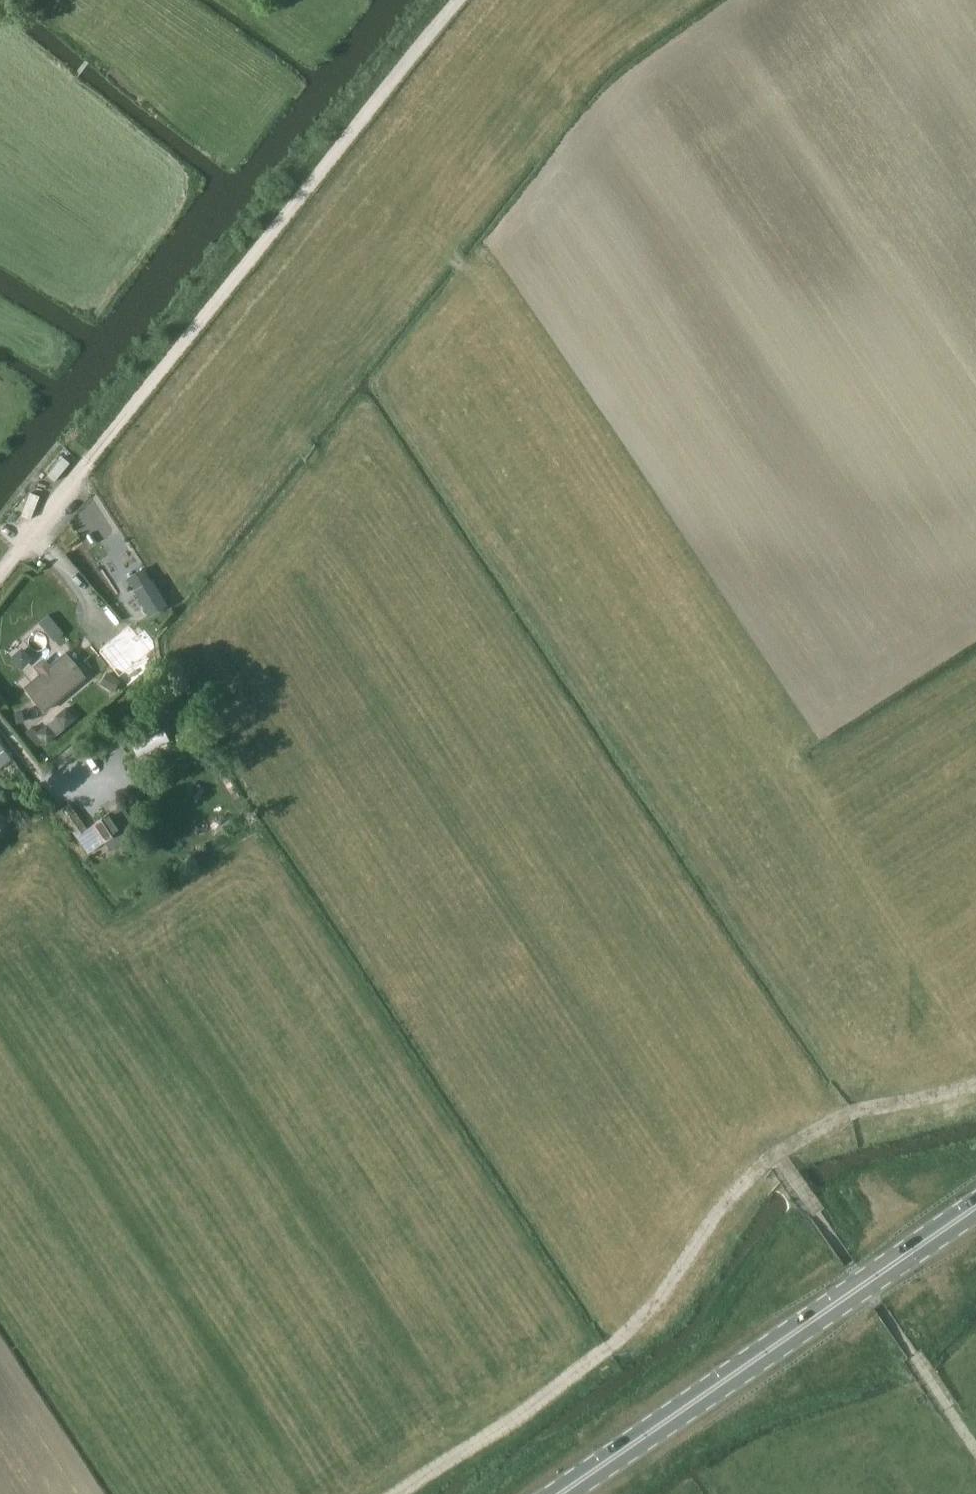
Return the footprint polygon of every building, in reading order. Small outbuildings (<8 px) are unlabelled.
[(0,584),(0,727),(43,789),(44,789),(154,650),(58,511),(0,584)] [(135,593),(151,616),(167,604),(151,581),(135,593)] [(0,739),(0,765),(13,759),(3,738),(0,739)] [(110,812),(93,822),(111,850),(127,839),(139,831),(122,807),(111,814),(110,812)] [(10,819),(0,809),(0,821),(4,825),(10,819)]
